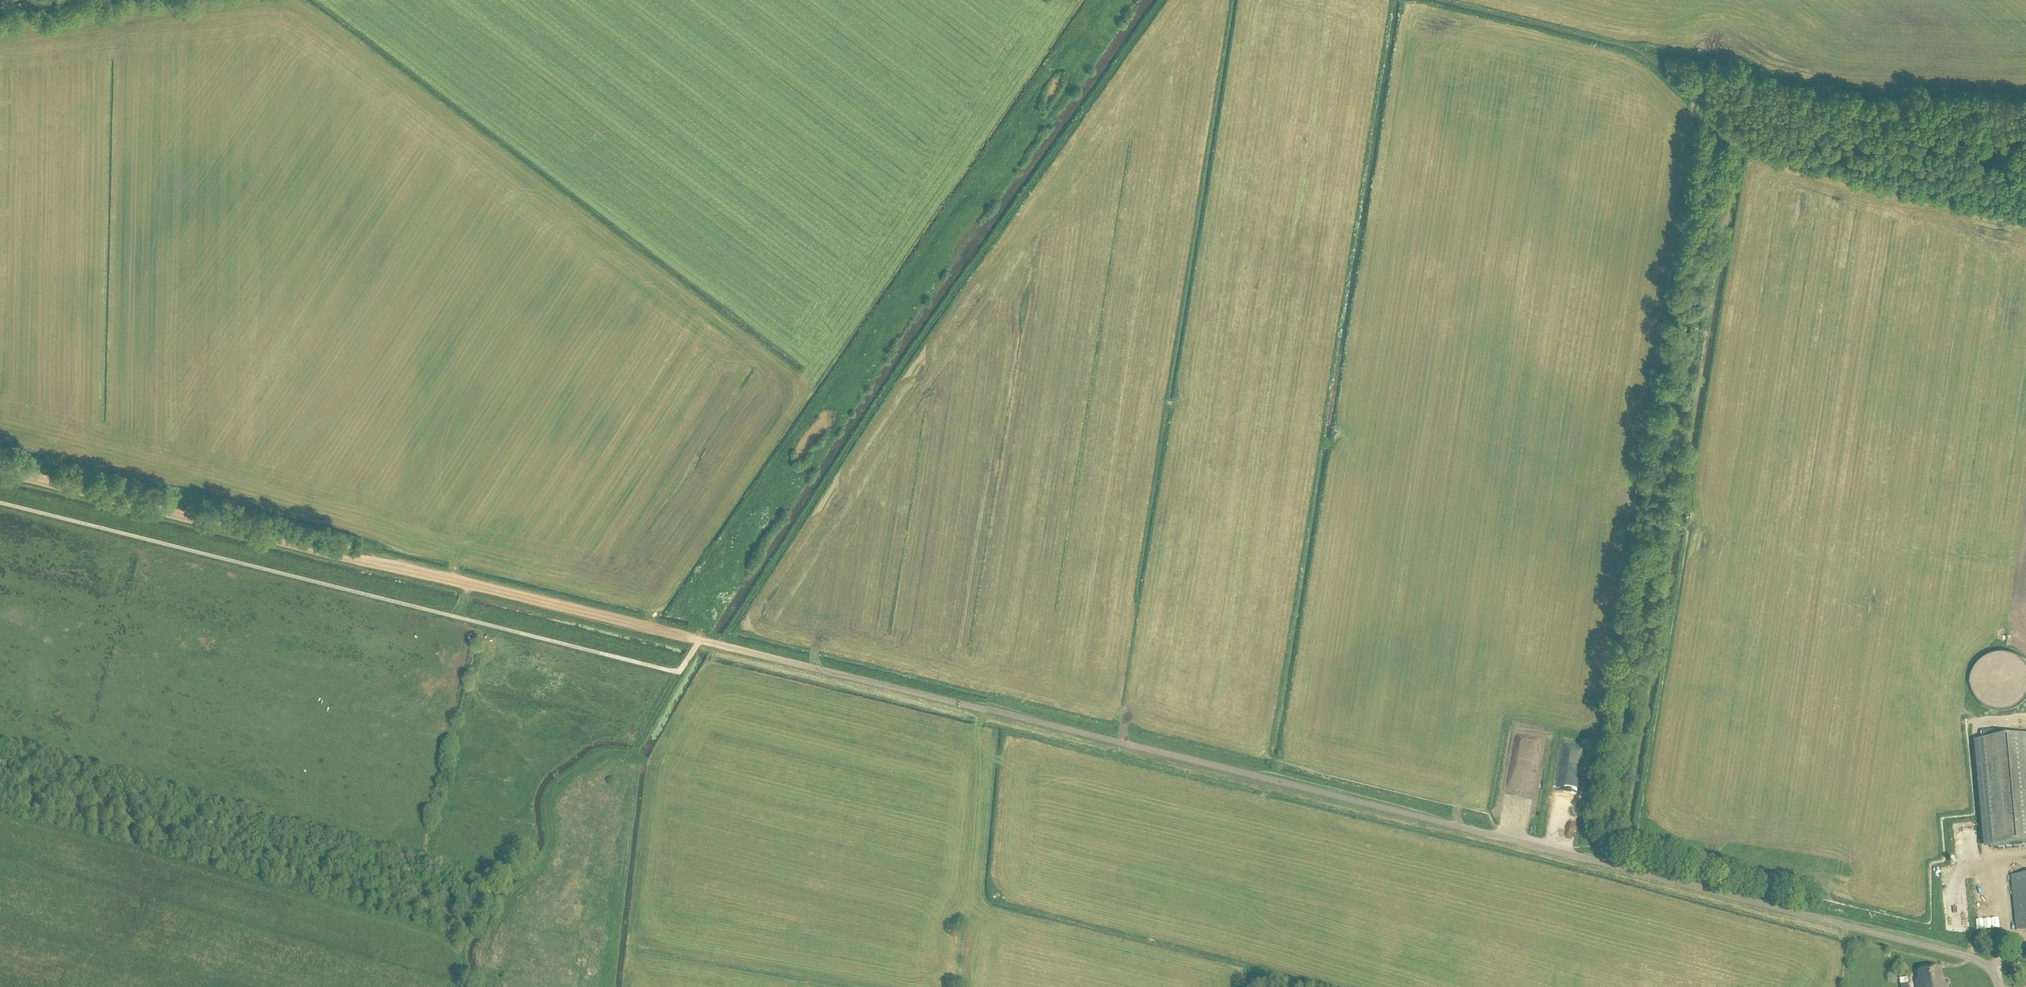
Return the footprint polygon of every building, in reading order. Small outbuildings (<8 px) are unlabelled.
[(1982,744),(1992,850),(2025,847),(2025,740),(1982,744)] [(1573,746),(1573,760),(1588,760),(1588,746),(1573,746)] [(2012,877),(2017,931),(2025,931),(2025,876),(2012,877)] [(1984,920),(1984,930),(1992,930),(1991,919),(1984,920)] [(1991,919),(1992,930),(2000,929),(1999,919),(1991,919)] [(1983,920),(1976,921),(1977,931),(1984,930),(1983,920)] [(1942,969),(1918,973),(1920,980),(1917,980),(1918,986),(1948,986),(1944,982),(1942,969)]
